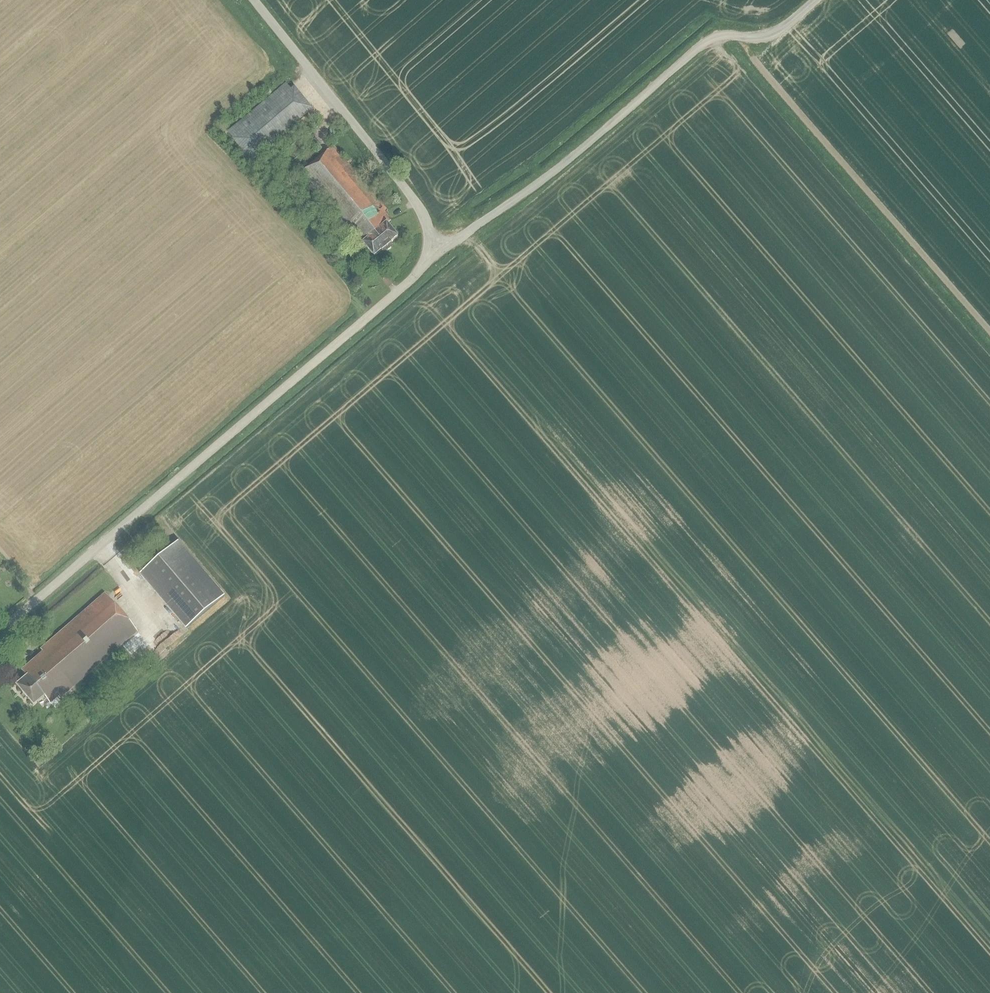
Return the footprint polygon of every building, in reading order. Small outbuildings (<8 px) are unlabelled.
[(296,98),(251,129),(263,147),(309,116),(296,98)] [(392,243),(400,236),(390,223),(394,220),(391,218),(389,211),(336,146),(300,175),(343,228),(344,227),(353,237),(354,236),(362,245),(366,243),(376,256),(384,249),(388,250),(393,247),(392,243)] [(224,596),(179,543),(141,575),(186,628),(224,596)] [(72,685),(137,630),(105,592),(40,647),(42,650),(20,668),(25,675),(14,684),(32,705),(43,696),(48,703),(57,695),(59,697),(64,692),(67,695),(75,688),(72,685)]
